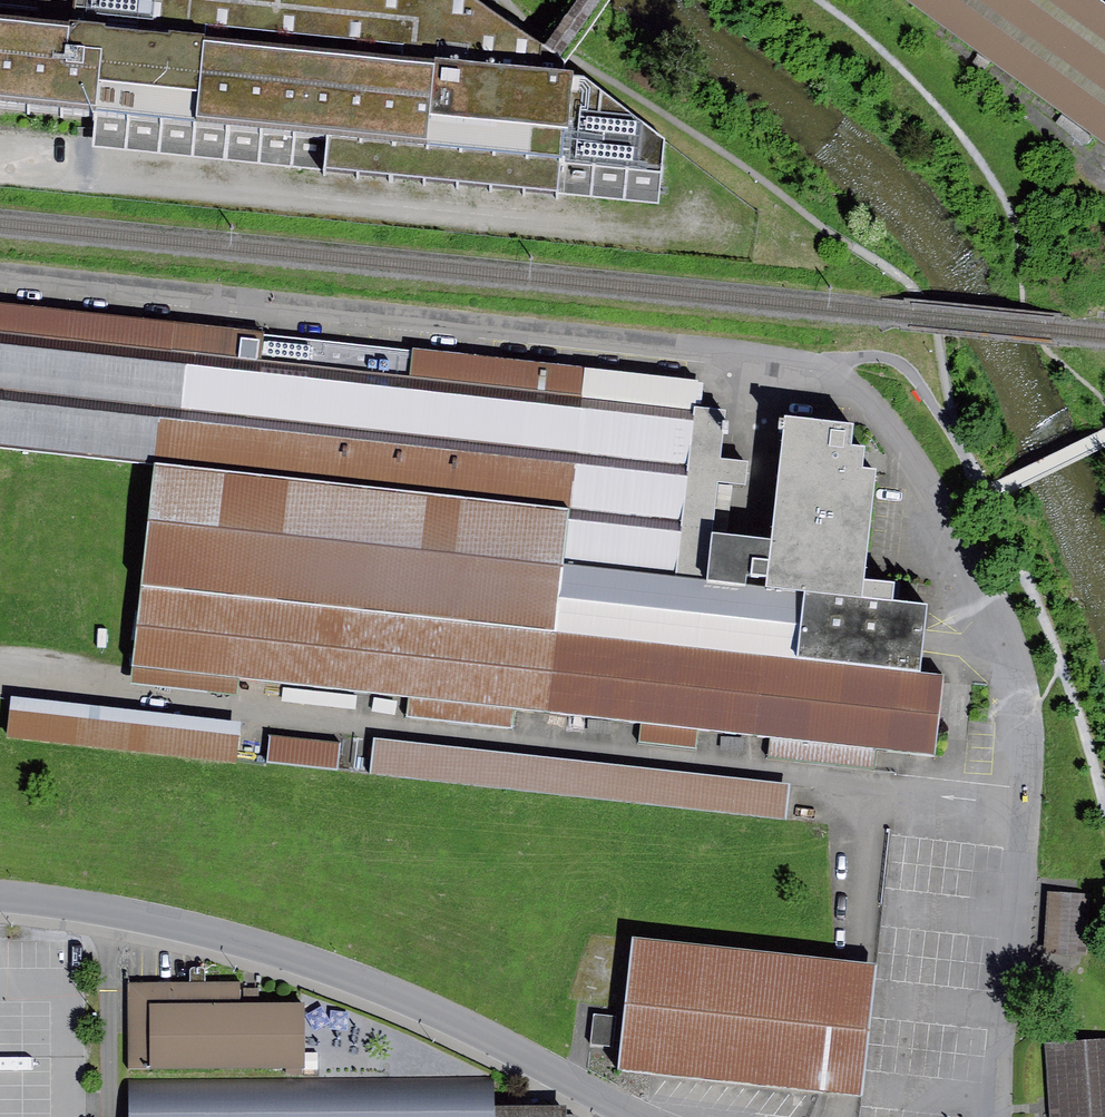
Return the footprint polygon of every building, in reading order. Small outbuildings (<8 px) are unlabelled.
[(564,74),(564,67),(538,49),(469,0),(72,0),(72,6),(70,24),(91,26),(564,74)] [(614,0),(575,0),(538,49),(564,67),(614,0)] [(1104,144),(1104,3),(1101,0),(906,0),(1104,144)] [(96,113),(92,146),(561,193),(574,77),(564,74),(91,26),(70,24),(0,17),(0,103),(96,113)] [(574,77),(561,193),(657,203),(664,141),(584,78),(574,77)] [(0,314),(0,456),(164,474),(576,518),(570,569),(675,580),(693,416),(696,388),(0,314)] [(730,420),(693,416),(675,580),(674,590),(714,594),(719,544),(725,493),(751,496),(754,468),(726,465),(730,420)] [(852,431),(784,424),(771,550),(766,599),(819,605),(860,609),(875,472),(864,471),(866,451),(850,449),(852,431)] [(576,518),(164,474),(142,678),(554,722),(562,642),(569,578),(570,569),(576,518)] [(766,599),(771,550),(719,544),(714,594),(766,599)] [(562,642),(812,669),(819,605),(766,599),(714,594),(674,590),(569,578),(562,642)] [(812,669),(920,680),(926,616),(860,609),(819,605),(812,669)] [(562,642),(554,722),(933,762),(942,682),(920,680),(812,669),(562,642)] [(240,722),(14,698),(9,737),(236,762),(240,722)] [(338,744),(270,736),(267,762),(335,771),(338,744)] [(787,786),(376,739),(372,774),(783,821),(787,786)] [(1089,894),(1050,891),(1046,951),(1085,954),(1089,894)] [(876,965),(637,942),(624,1073),(861,1096),(863,1096),(876,965)] [(240,981),(126,984),(128,1073),(307,1069),(306,1000),(241,1002),(240,981)] [(594,1014),(591,1045),(612,1047),(615,1017),(594,1014)] [(1043,1044),(1048,1105),(1049,1116),(1104,1116),(1104,1039),(1043,1044)] [(133,1088),(133,1116),(566,1116),(566,1106),(495,1107),(494,1086),(133,1088)]
